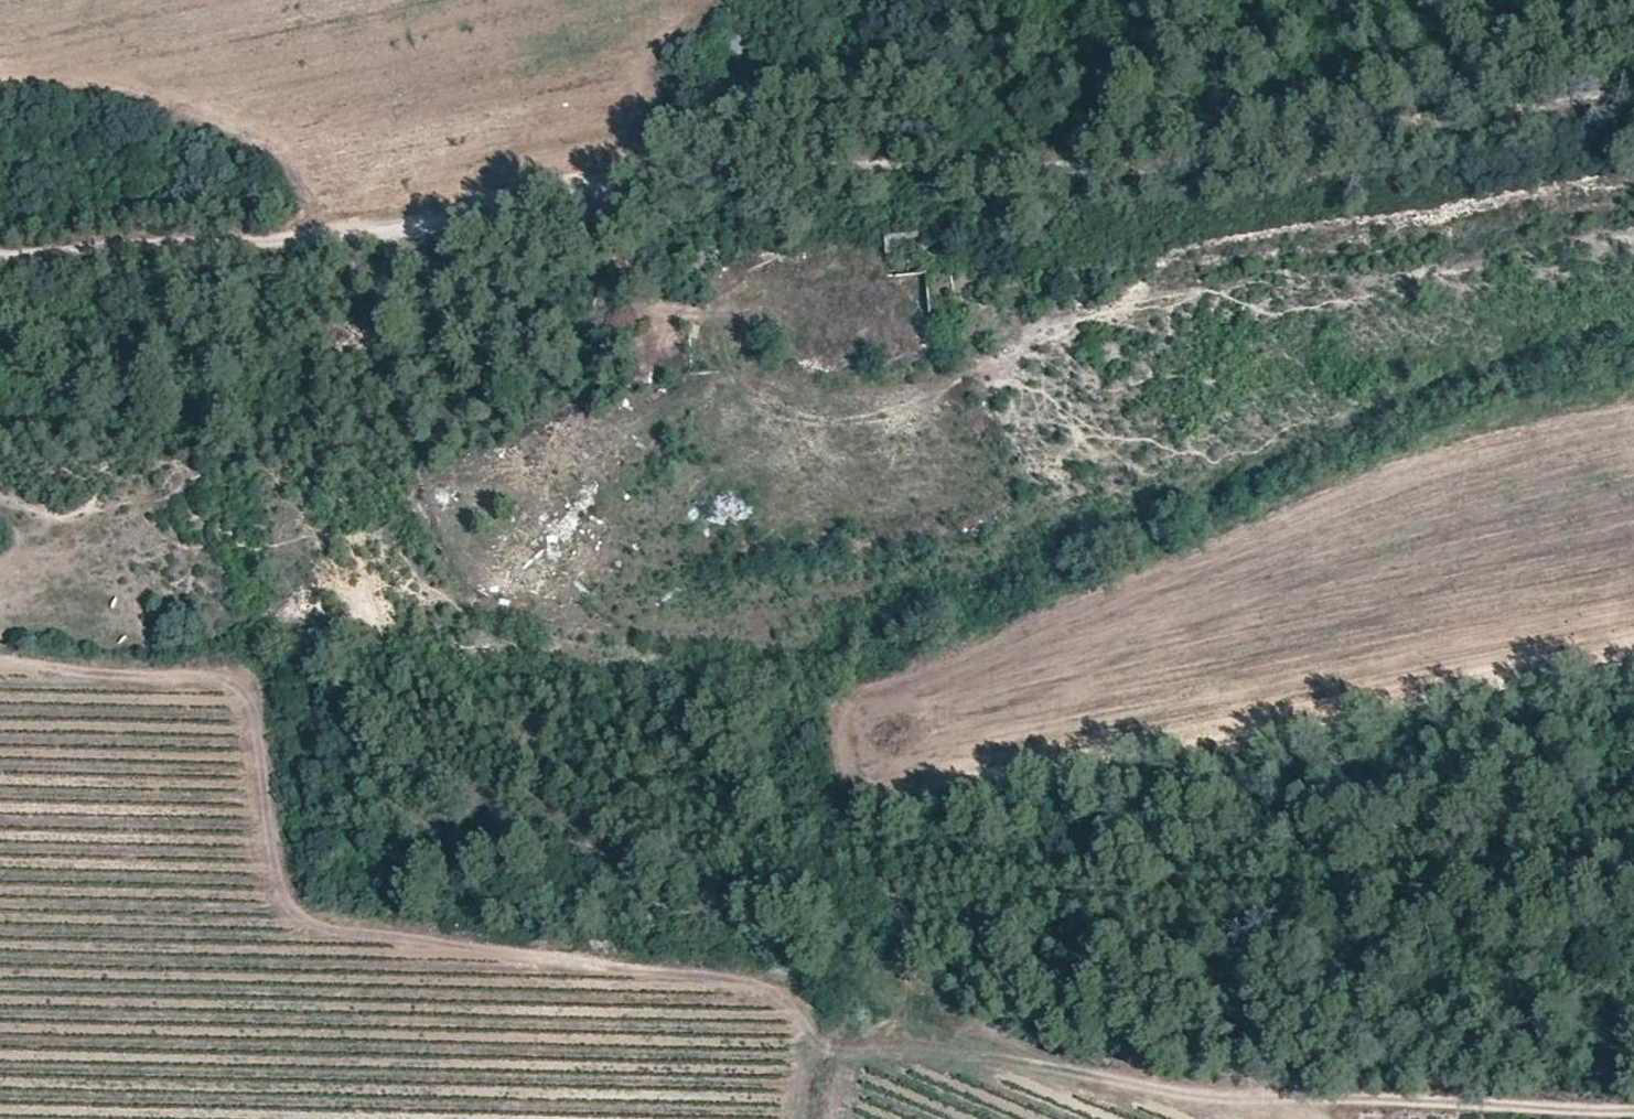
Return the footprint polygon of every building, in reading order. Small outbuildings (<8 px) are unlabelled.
[(916,235),(898,237),(903,258),(920,255),(916,235)] [(905,340),(918,340),(920,275),(893,274),(892,316),(905,316),(905,340)]
